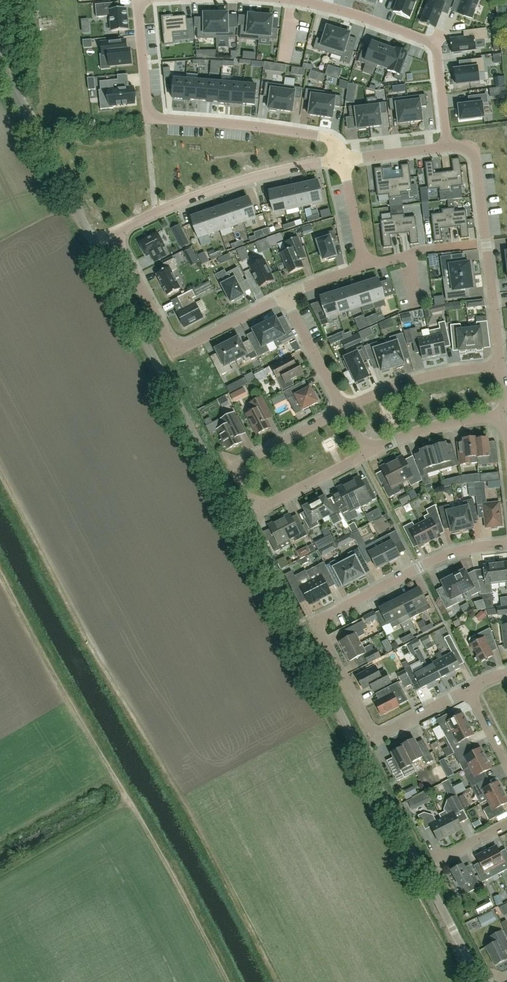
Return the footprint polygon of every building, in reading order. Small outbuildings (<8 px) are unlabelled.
[(391,11),(406,17),(412,0),(395,0),(391,11)] [(434,0),(429,0),(420,22),(435,27),(441,12),(447,14),(452,0),(439,0),(438,2),(434,0)] [(449,20),(460,30),(475,14),(464,4),(468,0),(457,0),(452,5),(458,11),(449,20)] [(119,6),(95,8),(97,21),(111,20),(112,35),(128,33),(126,11),(119,12),(119,6)] [(214,14),(214,34),(222,33),(222,35),(232,35),(232,21),(226,21),(226,13),(214,14)] [(196,21),(196,36),(206,36),(206,34),(214,34),(214,14),(202,14),(202,21),(196,21)] [(241,26),(240,39),(246,39),(258,41),(261,16),(249,14),(248,26),(241,26)] [(261,16),(258,41),(259,41),(259,38),(277,40),(278,29),(272,29),(273,17),(272,17),(272,15),(265,15),(265,16),(261,16)] [(174,44),(174,42),(173,33),(188,32),(187,19),(186,16),(171,17),(171,16),(162,17),(164,35),(163,35),(164,45),(174,44)] [(317,47),(335,51),(340,32),(328,29),(326,37),(320,35),(317,47)] [(340,32),(335,51),(342,53),(341,59),(350,62),(355,46),(349,45),(351,35),(350,35),(350,33),(342,31),(342,32),(340,32)] [(471,41),(456,43),(457,55),(459,55),(460,56),(466,56),(466,54),(481,52),(479,40),(491,38),(490,31),(470,33),(471,41)] [(126,50),(118,51),(117,41),(101,43),(103,55),(108,54),(110,66),(131,64),(130,50),(126,50)] [(362,50),(358,66),(367,68),(369,63),(377,65),(382,45),(379,45),(380,44),(372,42),(372,43),(370,42),(368,52),(362,50)] [(382,45),(377,65),(388,68),(393,49),(382,45)] [(393,49),(388,68),(396,70),(394,76),(404,78),(408,63),(402,61),(405,52),(403,51),(404,50),(396,48),(396,49),(393,49)] [(471,70),(454,73),(456,87),(479,84),(478,75),(484,74),(482,61),(471,63),(471,70)] [(134,104),(132,87),(121,88),(120,80),(99,82),(100,91),(108,91),(110,106),(134,104)] [(167,82),(166,100),(177,100),(178,83),(167,82)] [(178,83),(177,100),(187,101),(189,84),(178,83)] [(189,84),(187,101),(198,102),(200,84),(189,84)] [(200,84),(198,102),(209,103),(210,85),(200,84)] [(210,85),(209,103),(220,104),(221,86),(210,85)] [(268,109),(280,111),(283,91),(271,89),(272,87),(263,85),(262,96),(270,97),(268,109)] [(221,86),(220,104),(231,104),(232,87),(221,86)] [(232,87),(231,104),(241,105),(243,88),(232,87)] [(283,91),(280,111),(292,112),(294,101),(301,102),(302,91),(295,90),(295,92),(283,91)] [(304,102),(311,103),(309,115),(321,117),(324,97),(312,95),(312,93),(305,92),(304,102)] [(411,122),(422,121),(421,107),(427,106),(426,95),(407,97),(411,122)] [(458,106),(456,107),(457,114),(459,113),(460,120),(484,118),(482,103),(487,102),(486,95),(468,97),(469,104),(458,106)] [(333,118),(335,107),(342,108),(343,97),(336,96),(336,98),(324,97),(321,117),(333,118)] [(389,99),(391,111),(397,110),(399,124),(411,122),(407,97),(389,99)] [(385,103),(367,105),(370,127),(382,126),(380,114),(386,113),(385,103)] [(366,128),(370,127),(367,105),(349,107),(350,118),(356,117),(358,129),(359,129),(359,130),(366,129),(366,128)] [(453,172),(444,173),(446,196),(447,196),(447,200),(454,200),(462,199),(462,198),(461,187),(463,186),(460,159),(452,160),(453,172)] [(433,162),(425,163),(428,190),(439,189),(440,201),(447,200),(447,196),(446,196),(444,173),(434,174),(433,162)] [(402,178),(393,179),(395,198),(400,197),(401,197),(400,194),(412,192),(409,165),(401,166),(402,178)] [(382,168),(374,169),(377,196),(378,196),(379,202),(390,201),(389,198),(395,198),(393,179),(384,180),(382,168)] [(306,186),(310,204),(322,201),(318,183),(306,186)] [(310,204),(306,186),(294,189),(298,206),(310,204)] [(294,189),(282,191),(286,209),(298,206),(294,189)] [(286,209),(282,191),(269,194),(273,212),(286,209)] [(244,193),(210,202),(212,210),(246,201),(244,193)] [(249,200),(237,204),(243,221),(255,217),(249,200)] [(226,208),(232,225),(243,221),(237,204),(226,208)] [(226,208),(215,212),(221,229),(232,225),(226,208)] [(448,209),(450,228),(460,227),(461,239),(469,238),(468,229),(475,228),(474,219),(467,220),(466,210),(455,212),(455,208),(448,209)] [(442,213),(431,215),(434,242),(442,241),(441,229),(450,228),(448,209),(442,210),(442,213)] [(215,212),(203,216),(209,232),(221,229),(215,212)] [(391,219),(380,221),(384,248),(392,247),(390,235),(400,234),(397,215),(391,216),(391,219)] [(404,215),(397,215),(400,234),(409,233),(411,245),(419,244),(415,217),(404,218),(404,215)] [(209,232),(203,216),(192,220),(198,239),(209,235),(208,233),(209,232)] [(271,242),(283,239),(281,231),(268,234),(271,242)] [(322,240),(314,242),(319,264),(325,263),(326,264),(333,263),(332,261),(334,260),(334,258),(331,248),(338,246),(334,231),(321,235),(322,240)] [(157,233),(139,242),(146,256),(151,254),(155,262),(166,256),(161,248),(164,247),(157,233)] [(306,259),(302,249),(297,237),(286,242),(290,250),(281,253),(290,274),(303,268),(300,261),(306,259)] [(244,247),(236,250),(242,261),(249,258),(244,247)] [(191,249),(184,252),(187,257),(194,254),(191,249)] [(450,270),(451,278),(473,275),(472,264),(470,264),(469,262),(456,264),(455,256),(441,257),(443,271),(450,270)] [(173,257),(162,263),(165,269),(156,274),(166,295),(180,288),(171,271),(176,268),(174,264),(176,263),(173,257)] [(264,259),(250,265),(260,287),(274,280),(264,259)] [(226,274),(228,279),(220,283),(230,303),(236,300),(237,302),(243,298),(242,297),(244,296),(238,285),(244,281),(237,268),(226,274)] [(473,275),(451,278),(452,285),(444,286),(446,301),(461,299),(460,290),(473,288),(472,286),(474,286),(473,275)] [(384,298),(379,281),(367,285),(373,302),(384,298)] [(361,306),(373,302),(367,285),(356,289),(361,306)] [(361,306),(356,289),(344,292),(350,309),(361,306)] [(184,310),(177,313),(181,321),(180,322),(184,328),(191,325),(190,324),(202,317),(200,313),(206,310),(202,301),(195,304),(192,299),(196,297),(192,290),(177,298),(184,310)] [(333,296),(338,313),(350,309),(344,292),(333,296)] [(338,313),(333,296),(321,300),(327,319),(338,315),(337,313),(338,313)] [(465,301),(466,308),(485,306),(484,300),(465,301)] [(431,307),(424,309),(426,317),(432,316),(432,314),(438,312),(437,306),(431,307)] [(375,312),(364,317),(366,322),(368,326),(379,322),(377,317),(375,312)] [(410,314),(401,316),(403,323),(412,321),(410,314)] [(264,324),(273,341),(280,338),(283,344),(295,338),(289,326),(282,329),(276,318),(271,320),(271,319),(265,322),(265,323),(264,324)] [(429,331),(434,357),(446,354),(442,337),(448,336),(445,322),(439,323),(440,329),(429,331)] [(469,329),(471,350),(475,349),(477,351),(483,351),(483,349),(482,339),(483,337),(489,336),(487,322),(477,323),(475,329),(469,329)] [(273,341),(264,324),(263,324),(262,323),(257,326),(257,327),(253,330),(259,341),(251,345),(258,357),(265,354),(270,351),(267,345),(273,341)] [(471,350),(469,329),(462,330),(460,324),(450,325),(452,340),(456,340),(458,341),(459,351),(459,353),(465,352),(467,350),(471,350)] [(422,359),(434,357),(429,331),(429,329),(422,330),(422,333),(417,334),(416,328),(410,329),(413,343),(419,342),(422,359)] [(341,341),(345,350),(363,342),(359,333),(341,341)] [(386,346),(393,368),(396,367),(397,369),(404,367),(403,365),(404,364),(400,351),(407,349),(402,334),(390,338),(392,344),(386,346)] [(231,341),(227,343),(236,361),(243,357),(246,363),(258,357),(251,345),(244,349),(238,337),(237,338),(236,336),(230,339),(231,341)] [(393,368),(386,346),(379,348),(377,342),(364,347),(370,361),(377,358),(381,372),(383,371),(383,373),(390,371),(389,369),(393,368)] [(229,364),(236,361),(227,343),(222,345),(221,344),(215,347),(216,348),(216,349),(221,360),(214,364),(220,376),(232,370),(229,364)] [(201,347),(193,351),(196,356),(204,352),(201,347)] [(346,362),(344,362),(348,370),(349,369),(356,384),(358,383),(358,384),(364,382),(364,380),(369,378),(364,365),(368,363),(362,350),(344,358),(346,362)] [(291,356),(282,361),(271,367),(277,379),(283,391),(294,385),(292,380),(303,374),(297,362),(295,363),(291,356)] [(296,386),(284,392),(288,400),(292,398),(294,403),(298,401),(303,410),(318,402),(317,401),(319,401),(316,395),(314,396),(310,387),(300,393),(296,386)] [(261,397),(251,403),(255,410),(247,415),(257,434),(270,427),(266,421),(272,418),(267,408),(261,397)] [(244,434),(240,426),(233,413),(220,420),(224,427),(218,430),(223,440),(222,442),(224,445),(226,446),(228,449),(240,443),(238,438),(244,434)] [(471,457),(477,456),(475,440),(476,440),(476,438),(463,439),(465,452),(459,453),(460,464),(471,463),(471,457)] [(477,456),(478,466),(498,463),(497,451),(489,452),(487,438),(476,440),(475,440),(477,456)] [(445,443),(433,447),(439,470),(451,466),(452,467),(458,466),(455,453),(452,444),(446,446),(445,443)] [(414,455),(417,464),(422,476),(428,474),(427,473),(439,470),(433,447),(420,451),(421,453),(414,455)] [(398,461),(392,464),(402,482),(407,479),(411,487),(422,481),(417,466),(409,469),(402,456),(396,459),(398,461)] [(402,482),(392,464),(387,466),(386,464),(380,467),(387,481),(382,483),(390,498),(400,492),(397,484),(402,482)] [(445,477),(446,483),(469,482),(469,475),(445,477)] [(354,482),(349,484),(358,502),(364,500),(366,504),(377,499),(371,487),(366,490),(359,477),(353,480),(354,482)] [(488,499),(502,497),(499,480),(485,483),(488,499)] [(474,483),(476,493),(477,505),(483,505),(486,528),(490,527),(492,529),(497,529),(498,526),(502,526),(499,502),(486,504),(484,482),(474,483)] [(358,502),(349,484),(344,487),(343,485),(337,488),(344,501),(339,504),(345,515),(361,507),(358,502)] [(318,500),(314,502),(323,519),(329,516),(330,519),(341,514),(334,499),(327,502),(324,495),(318,498),(318,500)] [(457,509),(463,530),(466,529),(467,531),(474,529),(470,513),(476,512),(473,499),(463,502),(463,508),(457,509)] [(323,519),(314,502),(310,504),(308,503),(302,506),(309,519),(303,522),(307,531),(318,526),(316,522),(323,519)] [(421,524),(430,542),(440,536),(434,525),(441,522),(435,505),(426,510),(428,514),(424,517),(426,521),(421,524)] [(459,531),(463,530),(457,509),(452,510),(449,505),(439,507),(442,520),(448,519),(452,534),(459,532),(459,531)] [(284,518),(279,521),(289,539),(294,536),(297,541),(307,535),(301,524),(296,527),(289,514),(283,517),(284,518)] [(289,539),(279,521),(275,523),(274,522),(268,525),(275,538),(269,541),(275,552),(281,549),(278,544),(289,539)] [(419,547),(430,542),(421,524),(415,527),(413,523),(403,527),(409,538),(413,536),(419,547)] [(359,531),(352,534),(358,546),(365,542),(359,531)] [(380,547),(388,563),(400,557),(394,545),(401,541),(396,531),(383,537),(387,544),(380,547)] [(377,569),(388,563),(380,547),(374,550),(370,544),(365,547),(377,569)] [(344,562),(354,581),(358,579),(360,580),(365,577),(360,567),(361,565),(365,562),(358,549),(349,554),(348,556),(350,559),(344,562)] [(350,583),(354,581),(344,562),(339,565),(335,561),(327,565),(334,579),(336,577),(339,578),(344,588),(350,585),(350,583)] [(311,582),(320,599),(331,593),(324,580),(331,577),(324,562),(316,566),(321,576),(311,582)] [(496,564),(499,583),(506,582),(506,590),(506,562),(496,564)] [(483,565),(485,580),(478,581),(481,592),(482,595),(491,594),(492,593),(491,584),(499,583),(496,564),(483,565)] [(481,592),(478,581),(477,578),(471,582),(465,570),(458,572),(452,574),(462,594),(469,591),(472,596),(481,592)] [(292,571),(285,575),(292,589),(299,585),(292,571)] [(447,578),(442,582),(448,593),(440,597),(446,609),(459,603),(456,597),(462,594),(452,574),(447,578)] [(309,604),(320,599),(311,582),(300,587),(309,604)] [(410,593),(409,593),(420,614),(430,609),(428,604),(419,588),(416,590),(415,589),(410,591),(410,593)] [(403,596),(399,599),(410,619),(420,614),(409,593),(409,594),(408,592),(402,595),(403,596)] [(491,594),(482,595),(486,609),(493,608),(491,594)] [(391,603),(390,604),(401,624),(410,619),(399,599),(397,600),(396,599),(390,602),(391,603)] [(383,607),(380,609),(388,624),(390,624),(392,629),(401,624),(390,604),(389,604),(388,603),(383,606),(383,607)] [(498,615),(506,614),(506,606),(497,607),(498,615)] [(487,612),(479,615),(481,622),(490,618),(487,612)] [(365,618),(372,632),(384,626),(377,613),(365,618)] [(339,642),(344,652),(361,643),(358,638),(365,634),(363,630),(367,628),(363,621),(352,627),(355,633),(339,642)] [(476,635),(479,641),(471,645),(481,662),(485,660),(487,661),(488,658),(492,656),(487,645),(494,641),(490,628),(476,635)] [(452,653),(442,658),(452,677),(457,674),(455,671),(460,668),(455,658),(460,655),(450,635),(444,638),(452,653)] [(421,639),(424,645),(431,641),(428,636),(421,639)] [(414,649),(421,645),(418,639),(410,643),(414,649)] [(361,643),(344,652),(349,662),(373,649),(371,645),(364,649),(361,643)] [(376,650),(365,656),(369,663),(380,657),(376,650)] [(448,679),(452,677),(442,658),(433,663),(441,678),(446,676),(448,679)] [(421,663),(423,668),(433,687),(438,684),(436,681),(441,678),(433,663),(427,665),(425,661),(421,663)] [(423,668),(414,673),(410,666),(405,669),(409,678),(415,675),(421,686),(426,684),(429,689),(433,687),(423,668)] [(373,691),(383,686),(390,682),(385,671),(379,674),(376,667),(357,677),(363,689),(370,685),(373,691)] [(397,674),(400,681),(408,677),(405,670),(397,674)] [(381,715),(399,705),(395,697),(404,693),(399,682),(383,690),(386,696),(375,702),(381,715)] [(404,708),(412,703),(409,699),(401,703),(404,708)] [(437,720),(445,736),(445,737),(452,733),(469,725),(463,713),(450,720),(447,714),(437,720)] [(452,733),(445,737),(454,754),(464,748),(461,742),(474,735),(469,725),(452,733)] [(402,745),(403,747),(412,765),(412,763),(423,757),(426,764),(434,761),(427,748),(420,752),(414,739),(402,745)] [(391,769),(397,782),(405,778),(401,771),(412,765),(403,747),(391,753),(398,765),(391,769)] [(464,748),(454,754),(463,770),(486,758),(481,748),(468,755),(464,748)] [(486,758),(463,770),(472,787),(482,782),(479,775),(492,768),(486,758)] [(444,771),(449,769),(444,759),(439,762),(444,771)] [(428,788),(434,785),(431,778),(425,780),(428,788)] [(454,786),(458,796),(468,791),(463,782),(454,786)] [(485,788),(482,782),(472,787),(478,798),(484,795),(487,800),(504,792),(499,782),(485,788)] [(504,792),(487,800),(490,806),(484,810),(489,821),(500,815),(496,809),(506,803),(506,798),(504,792)] [(459,810),(471,804),(467,794),(455,800),(459,810)] [(411,801),(415,809),(424,804),(421,797),(411,801)] [(450,835),(462,829),(454,814),(460,811),(453,798),(447,801),(444,810),(445,811),(439,814),(441,819),(442,819),(450,835)] [(424,813),(419,816),(425,829),(431,826),(439,841),(450,835),(442,819),(441,819),(436,822),(433,816),(424,813)] [(466,814),(459,818),(462,824),(470,819),(466,814)] [(504,871),(506,870),(506,857),(503,859),(496,846),(486,851),(495,868),(501,865),(504,871)] [(486,851),(476,856),(483,869),(477,872),(482,883),(493,877),(489,871),(495,868),(486,851)] [(475,876),(470,878),(463,865),(461,866),(459,865),(454,867),(453,870),(452,871),(460,887),(466,884),(470,892),(481,887),(475,876)] [(491,900),(479,907),(483,914),(495,907),(491,900)] [(482,928),(496,920),(492,911),(478,918),(482,928)] [(486,947),(495,965),(506,959),(506,957),(501,946),(506,943),(506,941),(502,931),(491,937),(494,944),(486,947)]
